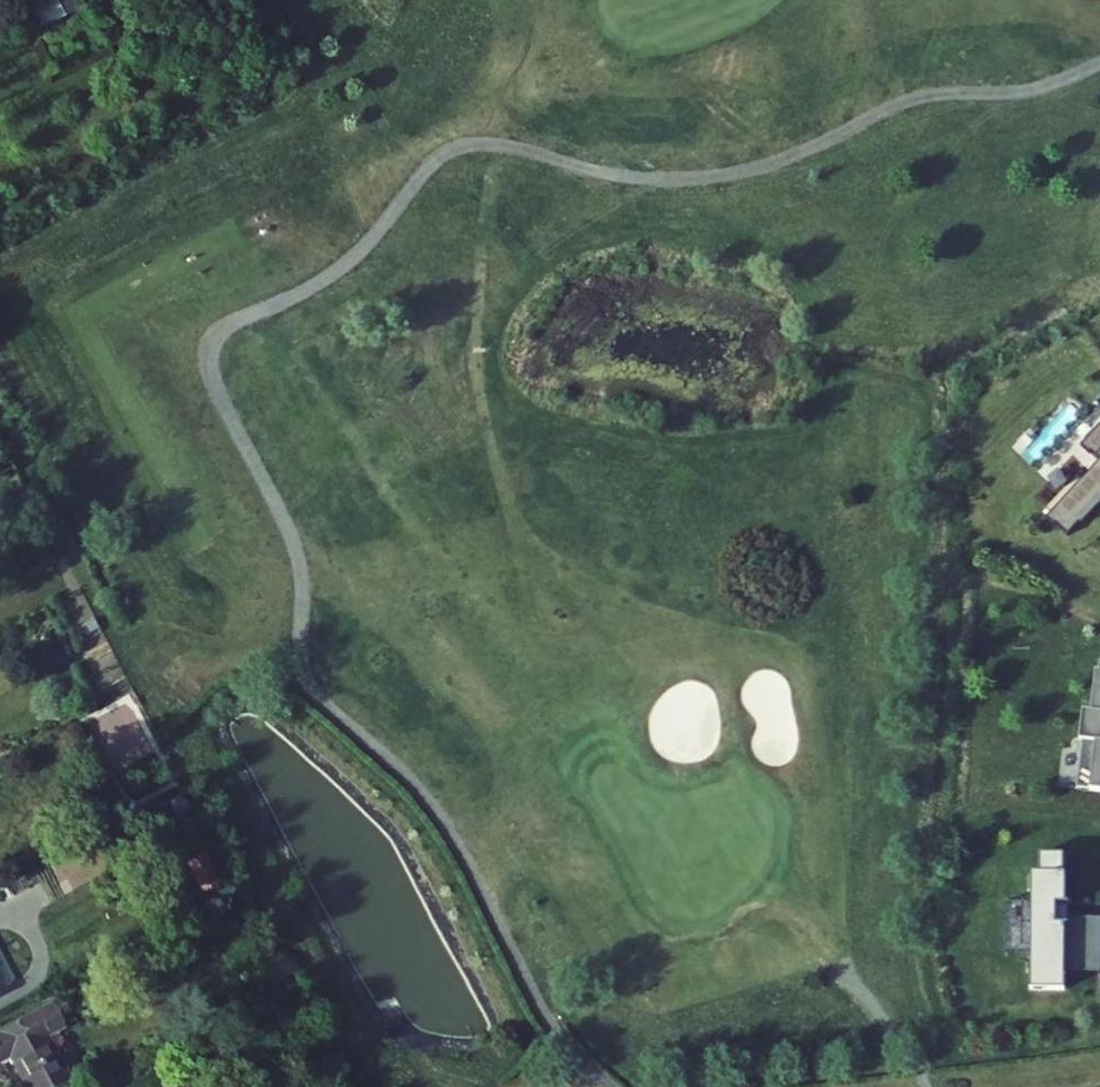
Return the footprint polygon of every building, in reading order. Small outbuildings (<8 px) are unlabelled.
[(41,28),(85,6),(82,0),(28,0),(41,28)] [(1093,397),(1065,428),(1084,442),(1031,500),(1054,518),(1065,505),(1067,507),(1099,470),(1099,404),(1093,397)] [(1099,666),(1098,675),(1095,674),(1091,715),(1083,714),(1080,774),(1097,776),(1095,792),(1099,793),(1099,666)] [(1040,857),(1039,875),(1063,876),(1064,857),(1040,857)] [(1031,875),(1030,907),(1047,907),(1046,926),(1029,925),(1027,992),(1061,993),(1062,975),(1063,941),(1099,942),(1099,922),(1099,921),(1064,920),(1065,876),(1063,876),(1039,875),(1031,875)] [(1047,907),(1030,907),(1029,925),(1046,926),(1047,907)] [(1062,975),(1098,976),(1099,942),(1063,941),(1062,975)] [(13,991),(0,968),(0,998),(13,991)] [(55,1009),(68,1033),(85,1024),(72,1000),(55,1009)] [(33,1086),(70,1086),(79,1082),(56,1040),(68,1033),(55,1009),(0,1039),(0,1072),(19,1062),(33,1086)]
